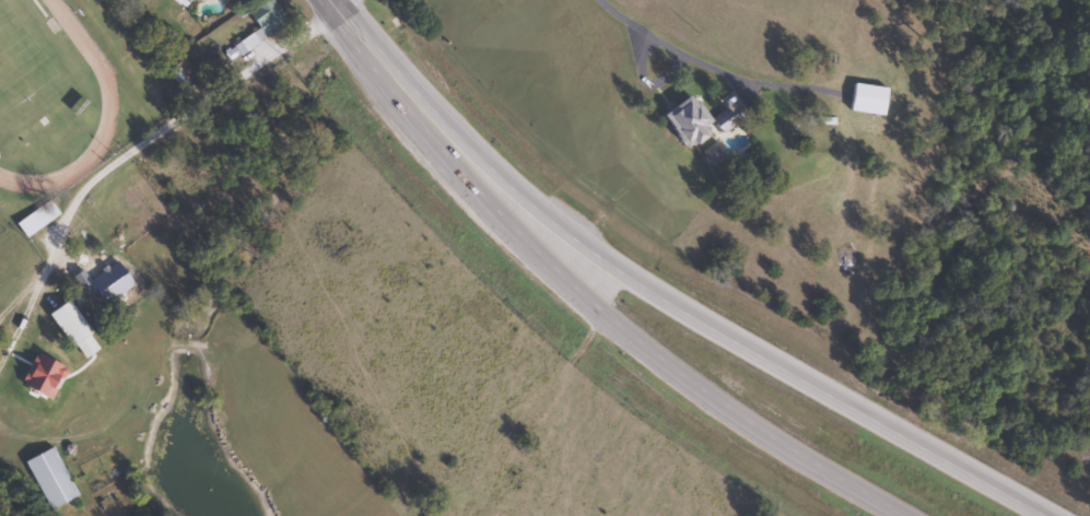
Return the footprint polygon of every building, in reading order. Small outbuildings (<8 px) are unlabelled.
[(256,30),(237,41),(242,50),(287,24),(273,0),(263,0),(245,11),(256,30)] [(193,74),(179,58),(164,71),(178,87),(193,74)] [(884,87),(850,83),(847,111),(881,115),(884,87)] [(708,120),(683,94),(659,118),(687,148),(705,131),(701,127),(708,120)] [(721,133),(734,120),(722,108),(709,121),(721,133)] [(14,223),(24,237),(57,215),(47,201),(14,223)] [(124,287),(102,255),(90,263),(87,259),(77,266),(92,286),(93,285),(99,294),(107,288),(111,295),(124,287)] [(88,333),(65,300),(45,314),(69,347),(88,333)] [(24,460),(47,511),(76,499),(53,447),(24,460)]
